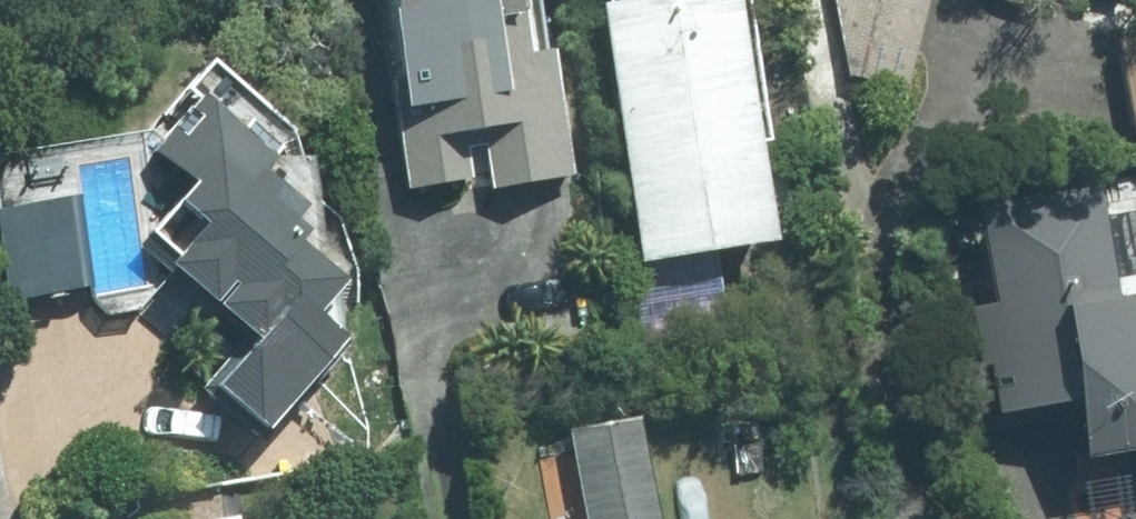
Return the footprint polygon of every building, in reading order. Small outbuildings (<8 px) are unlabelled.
[(417,174),(480,165),(475,126),(497,123),(505,177),(585,165),(560,0),(391,0),(417,174)] [(654,252),(782,230),(742,0),(611,0),(654,252)] [(801,49),(923,71),(936,0),(811,0),(801,49)] [(1124,37),(1135,104),(1135,35),(1124,37)] [(217,375),(268,419),(349,327),(319,301),(353,263),(292,209),(317,179),(207,83),(161,135),(200,168),(182,190),(207,211),(174,249),(261,325),(217,375)] [(1125,292),(1107,184),(985,204),(1000,290),(980,294),(998,405),(1078,392),(1089,458),(1135,450),(1135,290),(1125,292)] [(87,191),(3,206),(18,292),(102,277),(87,191)] [(644,414),(580,427),(599,518),(665,518),(644,414)]
